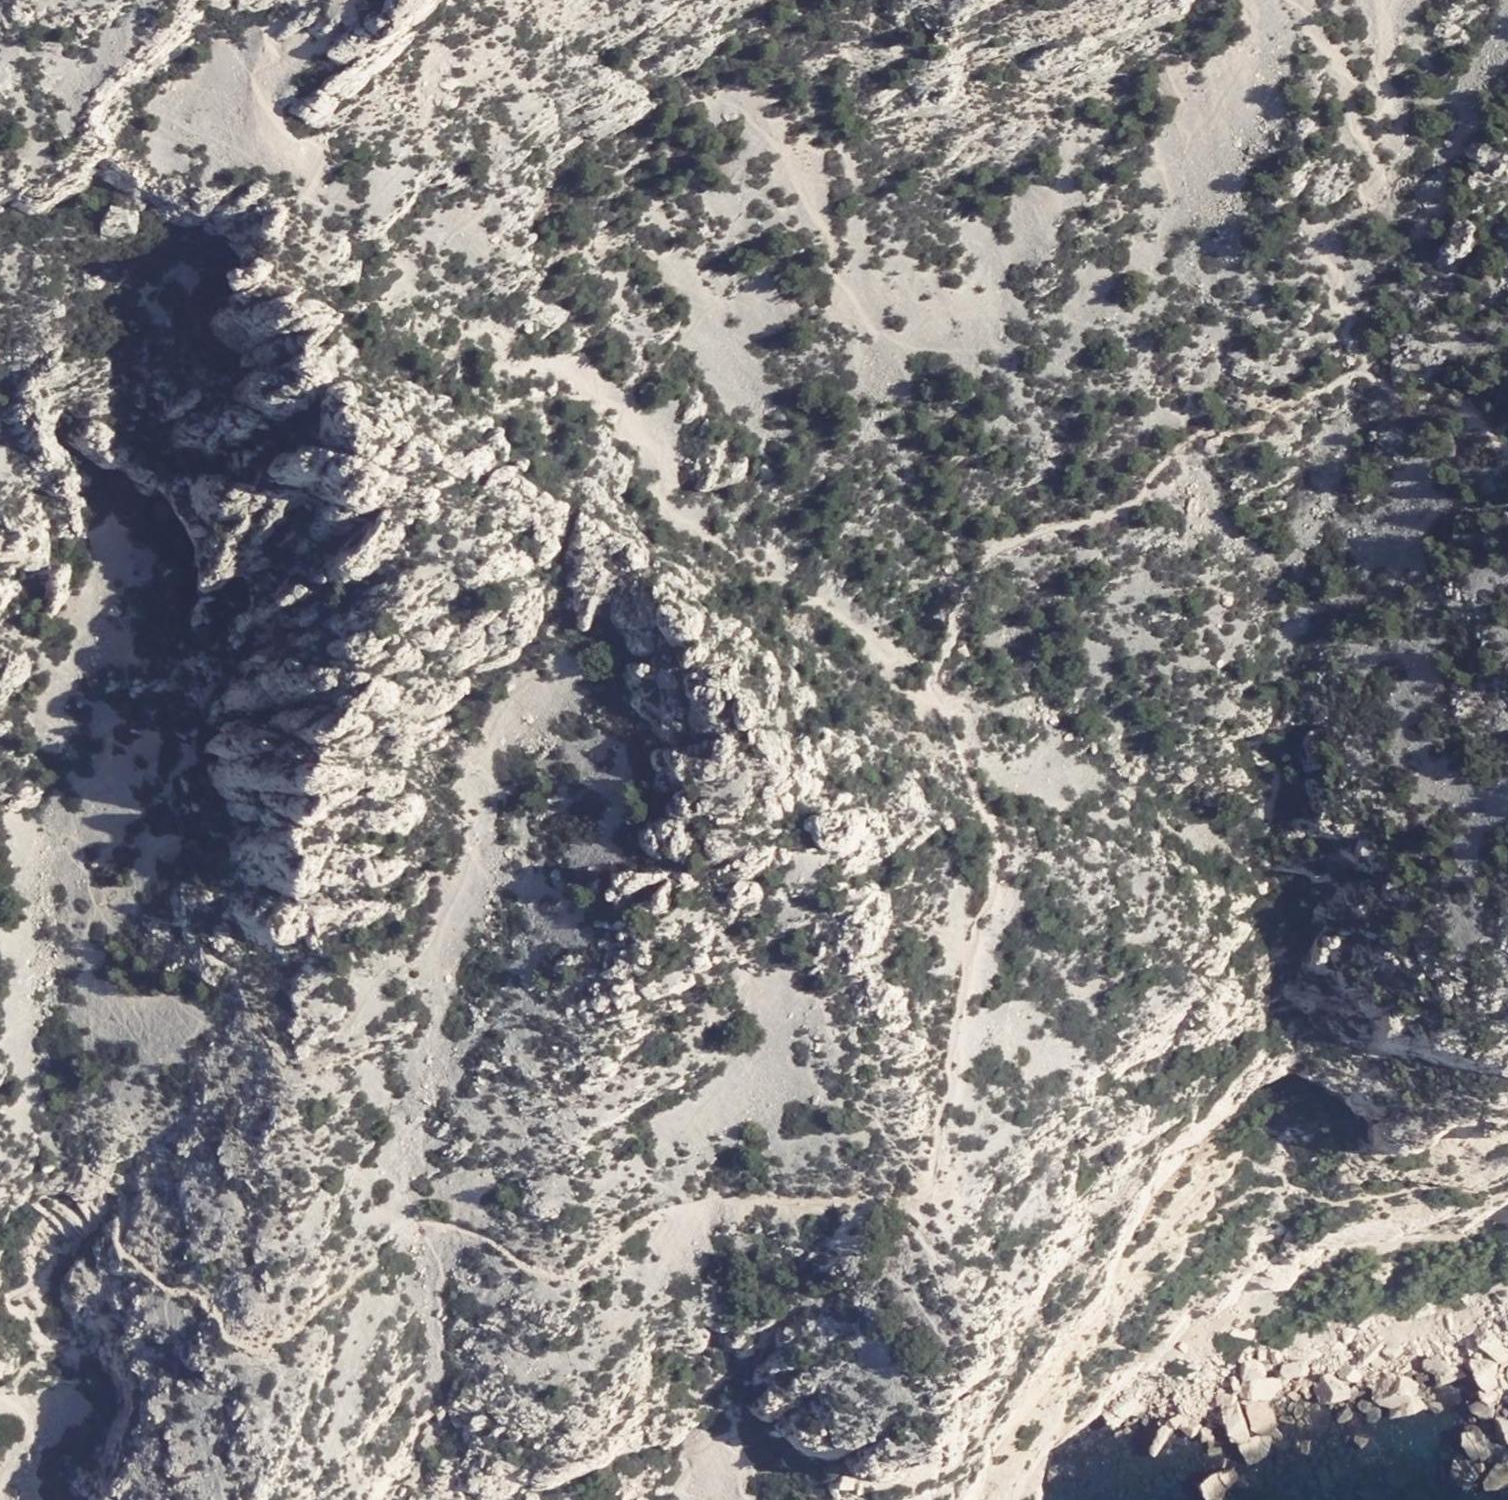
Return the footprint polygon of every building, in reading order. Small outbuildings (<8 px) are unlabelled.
[(1099,1405),(1093,1401),(1088,1410),(1094,1413),(1099,1405)]
